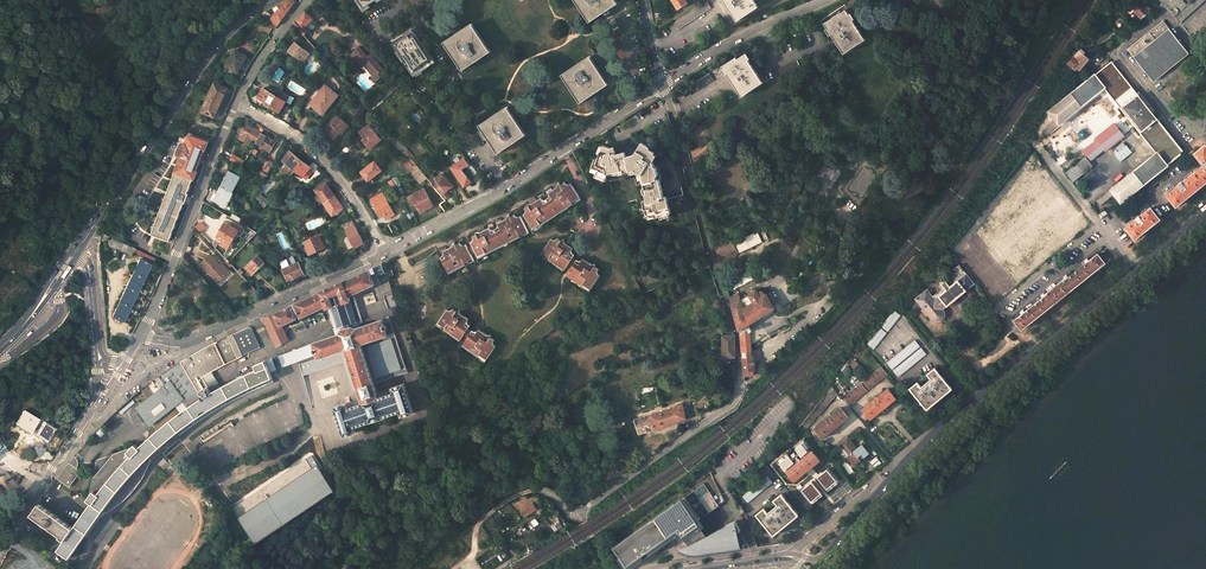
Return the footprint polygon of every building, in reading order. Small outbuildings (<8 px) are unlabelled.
[(295,2),(294,0),(288,0),(278,5),(277,6),(280,11),(270,21),(277,26),(286,15),(295,2)] [(370,4),(363,8),(358,0),(356,0),(364,12),(372,7),(370,4)] [(590,19),(599,13),(601,15),(602,13),(607,11),(605,9),(615,3),(613,0),(577,0),(590,19)] [(679,9),(682,7),(688,3),(687,2),(687,1),(686,0),(673,0),(679,9)] [(736,19),(744,13),(745,15),(748,13),(747,12),(757,5),(754,0),(723,0),(736,19)] [(1139,0),(1131,7),(1135,11),(1134,12),(1139,18),(1148,11),(1144,7),(1139,0)] [(706,1),(673,23),(674,23),(678,30),(711,8),(706,1)] [(1192,3),(1177,17),(1180,21),(1181,21),(1196,8),(1192,3)] [(1120,14),(1113,6),(1107,12),(1112,18),(1111,19),(1116,26),(1120,26),(1129,18),(1123,12),(1120,14)] [(839,11),(824,23),(824,24),(834,38),(836,42),(842,52),(853,45),(853,46),(856,44),(855,43),(864,38),(846,11),(845,9),(841,9),(839,11)] [(306,11),(294,23),(302,33),(306,29),(303,26),(312,17),(306,11)] [(1163,21),(1127,49),(1134,57),(1153,81),(1154,80),(1157,77),(1158,77),(1159,79),(1167,73),(1168,74),(1177,66),(1177,65),(1186,58),(1184,56),(1187,54),(1188,53),(1169,29),(1163,21)] [(447,43),(463,67),(472,61),(473,63),(479,59),(478,57),(488,51),(471,26),(462,32),(461,31),(455,35),(456,36),(447,43)] [(413,73),(433,60),(428,53),(413,30),(413,31),(404,36),(393,44),(398,51),(404,61),(413,74),(413,73)] [(295,42),(289,51),(303,61),(310,53),(295,42)] [(365,64),(374,75),(370,78),(373,82),(376,80),(377,82),(379,80),(378,78),(383,74),(380,70),(382,68),(372,56),(368,59),(366,56),(358,47),(350,53),(358,64),(362,61),(365,64)] [(823,49),(812,54),(815,61),(826,56),(824,50),(823,49)] [(226,66),(237,72),(246,57),(235,50),(226,66)] [(404,61),(398,51),(396,52),(402,62),(404,61)] [(433,60),(413,73),(415,76),(437,61),(430,52),(428,53),(433,60)] [(1078,52),(1068,64),(1075,70),(1076,67),(1079,70),(1088,60),(1082,56),(1078,52)] [(732,60),(722,66),(740,94),(749,89),(750,90),(752,88),(752,87),(762,80),(755,71),(753,68),(744,54),(735,60),(733,59),(732,60)] [(565,75),(581,100),(590,94),(591,95),(597,91),(596,90),(606,83),(589,59),(580,65),(579,63),(573,67),(574,69),(565,75)] [(797,60),(772,71),(775,78),(800,67),(797,60)] [(1087,81),(1048,112),(1055,120),(1058,124),(1104,88),(1156,153),(1110,190),(1114,194),(1120,202),(1184,152),(1156,118),(1139,95),(1111,61),(1087,81)] [(1071,67),(1063,75),(1069,81),(1077,72),(1071,67)] [(709,73),(692,84),(692,85),(697,91),(713,80),(709,73)] [(399,78),(394,83),(397,86),(400,84),(402,82),(399,78)] [(214,82),(202,111),(214,117),(227,88),(214,82)] [(394,83),(388,87),(391,91),(397,86),(394,83)] [(337,95),(325,85),(316,97),(317,98),(313,103),(323,112),(322,114),(337,95)] [(217,118),(230,89),(227,88),(214,117),(217,118)] [(279,112),(288,97),(279,92),(276,96),(278,93),(270,88),(268,92),(262,88),(257,98),(266,103),(265,104),(270,107),(279,112)] [(482,126),(499,150),(508,144),(509,146),(515,142),(514,140),(523,134),(507,109),(497,116),(496,114),(490,118),(491,120),(482,126)] [(349,125),(338,115),(328,127),(337,135),(340,131),(343,133),(349,125)] [(1055,120),(1041,131),(1045,135),(1058,124),(1055,120)] [(1097,140),(1084,150),(1091,159),(1104,149),(1105,150),(1124,136),(1114,123),(1096,138),(1097,140)] [(251,139),(256,142),(261,133),(247,124),(245,127),(241,125),(237,132),(241,134),(242,133),(252,138),(251,139)] [(369,124),(361,131),(366,137),(363,139),(371,148),(382,139),(369,124)] [(659,129),(663,136),(669,133),(664,126),(659,129)] [(171,133),(177,135),(179,132),(182,133),(183,131),(174,127),(171,133)] [(262,144),(272,150),(276,142),(261,133),(256,142),(261,145),(262,144)] [(152,234),(169,241),(184,203),(185,203),(189,194),(187,193),(193,179),(194,179),(197,172),(195,172),(204,150),(205,150),(208,142),(190,135),(186,144),(182,156),(175,172),(172,181),(170,186),(168,191),(164,190),(159,204),(163,206),(152,234)] [(406,151),(396,140),(392,144),(402,155),(406,151)] [(180,144),(177,153),(179,156),(182,156),(186,144),(183,143),(180,144)] [(656,169),(655,164),(652,162),(656,154),(650,150),(651,149),(643,144),(635,157),(627,158),(630,170),(631,172),(631,173),(636,172),(643,176),(645,185),(660,181),(662,180),(661,176),(659,177),(657,168),(656,169)] [(1166,195),(1175,206),(1205,182),(1205,146),(1205,145),(1194,153),(1203,164),(1205,166),(1199,171),(1198,169),(1191,175),(1191,174),(1187,177),(1183,180),(1184,180),(1180,183),(1181,183),(1166,195)] [(607,175),(630,170),(627,158),(626,153),(617,155),(615,148),(610,149),(604,147),(598,160),(596,159),(591,172),(596,174),(596,176),(605,180),(606,178),(607,175)] [(302,161),(294,155),(290,151),(282,161),(283,162),(287,165),(283,170),(291,176),(295,171),(302,161)] [(230,160),(238,164),(241,159),(232,154),(230,160)] [(1085,156),(1066,173),(1072,181),(1092,165),(1085,156)] [(473,179),(462,168),(466,166),(473,175),(477,172),(470,164),(469,164),(463,157),(460,159),(456,162),(451,165),(465,184),(473,179)] [(295,171),(309,182),(315,173),(309,169),(311,167),(302,161),(295,171)] [(381,170),(374,161),(361,172),(368,181),(381,170)] [(417,163),(410,169),(422,181),(428,176),(427,175),(421,168),(417,163)] [(454,183),(442,170),(436,176),(432,171),(427,175),(428,176),(432,180),(433,182),(439,191),(441,194),(446,190),(447,189),(454,183)] [(221,186),(232,192),(240,177),(229,171),(221,186)] [(645,185),(649,201),(643,203),(647,215),(652,218),(655,217),(655,219),(671,215),(667,197),(665,198),(660,181),(645,185)] [(551,196),(547,199),(557,214),(581,199),(570,183),(567,186),(564,182),(560,185),(559,183),(558,184),(557,187),(548,193),(551,196)] [(320,194),(325,201),(334,195),(326,183),(315,190),(319,195),(320,194)] [(221,186),(214,200),(220,203),(221,206),(224,207),(226,206),(226,207),(233,193),(232,192),(221,186)] [(424,189),(408,197),(412,205),(415,203),(420,213),(433,206),(424,189)] [(445,199),(450,195),(446,190),(441,194),(445,199)] [(1110,190),(1097,201),(1100,205),(1114,194),(1110,190)] [(382,192),(371,199),(381,217),(384,215),(387,219),(395,214),(393,210),(382,192)] [(254,199),(264,207),(269,201),(259,193),(254,199)] [(328,209),(332,215),(342,208),(334,195),(325,201),(330,208),(328,209)] [(527,212),(523,214),(534,230),(557,214),(547,199),(543,201),(541,198),(532,204),(529,203),(528,204),(529,206),(525,208),(527,212)] [(1134,221),(1125,227),(1134,239),(1159,219),(1150,208),(1142,214),(1141,214),(1139,216),(1139,215),(1135,218),(1136,219),(1133,220),(1134,221)] [(499,227),(495,229),(504,246),(529,233),(520,216),(516,218),(514,214),(510,217),(509,215),(508,216),(507,218),(498,223),(499,227)] [(197,226),(202,232),(207,228),(202,221),(197,226)] [(352,221),(343,225),(354,248),(363,243),(352,221)] [(226,223),(217,236),(212,244),(220,253),(223,256),(230,245),(239,231),(226,223)] [(474,240),(470,242),(479,259),(504,246),(495,229),(491,231),(489,227),(480,232),(477,231),(476,232),(476,234),(472,236),(474,240)] [(757,231),(734,242),(740,253),(749,248),(752,246),(762,242),(757,231)] [(109,236),(106,243),(131,255),(133,252),(153,261),(155,258),(109,236)] [(309,248),(311,253),(324,247),(319,236),(305,242),(308,249),(309,248)] [(730,236),(715,246),(715,249),(718,259),(720,265),(740,254),(730,236)] [(551,239),(541,254),(564,270),(575,254),(571,252),(573,248),(564,242),(564,240),(562,239),(561,240),(557,238),(555,241),(551,239)] [(445,255),(440,257),(449,274),(475,261),(466,244),(462,246),(460,243),(456,245),(455,243),(453,244),(452,246),(443,251),(445,255)] [(1023,309),(1020,311),(1020,312),(1022,314),(1014,320),(1021,329),(1025,326),(1025,325),(1036,316),(1036,317),(1044,311),(1043,310),(1058,298),(1059,299),(1067,293),(1066,292),(1081,280),(1082,281),(1089,275),(1088,274),(1100,265),(1100,266),(1104,263),(1097,254),(1089,260),(1087,258),(1084,260),(1086,263),(1069,277),(1067,274),(1064,277),(1065,278),(1045,294),(1044,292),(1041,295),(1043,297),(1025,311),(1023,309)] [(211,255),(201,263),(215,277),(217,275),(221,280),(229,271),(222,264),(220,265),(211,255)] [(245,267),(252,275),(265,264),(258,256),(245,267)] [(282,269),(287,279),(295,276),(295,277),(304,273),(298,262),(296,263),(293,256),(280,262),(283,269),(282,269)] [(577,259),(566,275),(589,291),(600,275),(596,273),(599,269),(595,267),(596,265),(594,264),(592,264),(583,258),(580,262),(577,259)] [(139,259),(111,316),(122,322),(150,264),(139,259)] [(383,264),(373,268),(375,272),(377,276),(382,273),(385,272),(384,269),(383,264)] [(944,287),(932,297),(927,290),(915,299),(932,319),(934,321),(935,321),(937,321),(939,321),(940,321),(942,319),(944,317),(944,316),(944,314),(944,312),(944,310),(943,309),(974,283),(959,265),(954,269),(959,275),(947,284),(945,281),(944,280),(943,280),(942,280),(941,282),(941,283),(944,287)] [(391,266),(384,269),(385,272),(387,277),(394,275),(391,266)] [(368,270),(343,282),(348,296),(375,284),(375,283),(371,274),(369,270),(368,270)] [(321,292),(326,306),(327,308),(332,307),(333,306),(330,297),(340,293),(343,303),(345,302),(349,301),(350,301),(348,296),(343,282),(321,292)] [(739,330),(774,308),(773,306),(767,294),(766,293),(765,294),(763,292),(760,291),(758,292),(756,290),(749,294),(749,295),(740,300),(735,303),(732,305),(739,330)] [(321,292),(295,304),(300,316),(301,318),(326,306),(321,292)] [(770,292),(767,294),(773,306),(777,304),(770,292)] [(352,322),(345,302),(343,303),(340,293),(330,297),(333,306),(332,307),(339,327),(338,327),(338,328),(342,327),(350,324),(353,323),(353,322),(352,322)] [(295,304),(291,305),(297,317),(300,316),(295,304)] [(275,313),(281,326),(297,319),(297,317),(291,305),(290,306),(291,306),(275,313)] [(447,309),(436,325),(460,341),(470,325),(466,322),(469,319),(460,313),(459,311),(458,309),(457,311),(453,308),(451,312),(447,309)] [(881,326),(887,331),(900,316),(894,311),(881,326)] [(275,313),(263,319),(266,325),(274,341),(286,336),(281,326),(275,313)] [(374,384),(372,379),(406,368),(390,321),(386,322),(385,319),(382,320),(359,327),(355,329),(355,328),(351,326),(351,327),(342,329),(340,333),(340,334),(336,335),(313,343),(316,352),(318,359),(319,358),(345,349),(348,357),(362,398),(363,403),(347,408),(346,404),(346,403),(334,407),(344,436),(355,432),(354,427),(367,423),(388,416),(401,411),(402,416),(414,412),(404,383),(393,387),(393,388),(394,392),(379,397),(377,393),(374,384)] [(180,362),(199,394),(200,393),(209,388),(212,392),(220,388),(211,372),(212,372),(226,364),(227,363),(228,363),(229,362),(243,356),(242,356),(260,348),(253,331),(252,328),(248,327),(233,334),(232,334),(228,336),(214,343),(200,350),(191,355),(180,362)] [(867,344),(874,349),(886,333),(880,328),(867,344)] [(472,330),(461,345),(485,362),(496,346),(492,343),(494,340),(491,337),(492,336),(490,335),(487,335),(479,329),(476,333),(472,330)] [(749,329),(740,334),(741,350),(749,345),(754,342),(756,341),(749,329)] [(735,356),(734,335),(723,336),(724,356),(735,356)] [(887,363),(892,369),(920,346),(915,340),(887,363)] [(316,352),(313,343),(278,355),(281,364),(316,352)] [(893,370),(898,377),(926,354),(921,347),(893,370)] [(319,358),(322,366),(348,357),(345,349),(319,358)] [(752,356),(742,357),(743,370),(753,369),(754,369),(753,356),(752,356)] [(318,359),(300,365),(302,373),(322,366),(319,358),(318,359)] [(173,436),(181,430),(183,428),(192,422),(206,412),(207,412),(213,408),(235,396),(245,390),(256,385),(272,378),(265,361),(255,365),(257,370),(245,375),(234,380),(220,388),(212,392),(209,388),(200,393),(199,394),(202,398),(194,403),(184,411),(181,412),(178,415),(169,421),(163,426),(158,431),(155,433),(139,448),(135,444),(127,452),(131,456),(118,469),(113,475),(98,494),(94,491),(87,500),(91,503),(74,528),(65,540),(59,550),(70,557),(103,511),(106,507),(108,504),(119,490),(127,481),(136,470),(143,463),(149,457),(150,457),(150,456),(151,456),(157,450),(167,441),(173,436)] [(169,421),(178,415),(181,412),(184,411),(194,403),(202,398),(199,394),(180,362),(177,364),(167,370),(155,379),(140,390),(147,399),(138,405),(147,416),(158,431),(163,426),(169,421)] [(863,382),(869,389),(887,374),(881,367),(863,382)] [(372,379),(374,384),(408,373),(406,368),(372,379)] [(910,388),(927,409),(952,388),(935,368),(928,374),(931,378),(921,386),(917,382),(910,388)] [(861,383),(843,398),(849,405),(867,391),(861,383)] [(837,394),(832,387),(802,423),(806,429),(817,415),(819,416),(837,394)] [(862,409),(870,419),(880,411),(878,408),(880,407),(879,406),(882,404),(882,405),(884,403),(886,406),(896,398),(888,388),(862,409)] [(649,415),(635,420),(640,433),(654,428),(654,429),(686,418),(683,404),(649,415)] [(839,425),(848,417),(840,407),(815,428),(823,438),(832,430),(830,428),(832,426),(832,425),(834,423),(835,424),(836,422),(839,425)] [(23,410),(15,423),(20,426),(30,433),(33,427),(36,422),(38,419),(23,410)] [(807,432),(801,424),(801,425),(787,441),(766,459),(772,465),(801,439),(800,438),(807,432)] [(847,457),(854,466),(869,453),(862,444),(857,448),(848,437),(837,445),(839,447),(841,446),(848,455),(847,457)] [(810,468),(820,460),(812,450),(786,471),(794,481),(804,473),(802,471),(804,469),(803,468),(806,466),(806,467),(808,465),(810,468)] [(118,469),(131,456),(127,452),(122,452),(120,452),(118,453),(117,453),(116,453),(115,454),(113,454),(112,454),(111,455),(106,457),(96,468),(96,469),(94,475),(94,480),(94,485),(94,491),(98,494),(113,475),(118,469)] [(69,463),(58,478),(63,482),(69,486),(80,472),(76,468),(77,468),(77,467),(77,466),(78,465),(75,464),(75,462),(75,461),(74,460),(73,458),(69,463)] [(305,459),(235,507),(241,516),(312,468),(305,459)] [(826,461),(818,466),(821,470),(829,465),(826,461)] [(241,516),(238,518),(255,543),(334,490),(317,465),(312,468),(241,516)] [(823,476),(832,488),(838,483),(829,471),(823,476)] [(742,496),(747,503),(772,482),(767,476),(742,496)] [(713,477),(615,546),(616,548),(618,548),(620,552),(618,553),(627,566),(639,558),(678,530),(684,538),(689,545),(707,535),(697,521),(725,501),(713,477)] [(819,479),(816,481),(826,493),(829,491),(819,479)] [(803,492),(812,504),(818,499),(809,487),(803,492)] [(579,490),(571,495),(579,505),(579,506),(587,501),(579,490)] [(757,514),(774,535),(798,514),(781,494),(774,500),(778,504),(768,512),(764,508),(757,514)] [(39,504),(32,515),(38,519),(47,525),(61,535),(61,536),(65,540),(74,528),(56,515),(49,510),(39,504)] [(699,553),(736,548),(733,535),(740,531),(741,531),(735,521),(707,535),(689,545),(686,546),(686,552),(689,553),(693,554),(699,553)] [(740,531),(733,535),(736,548),(748,546),(740,531)] [(523,558),(535,551),(531,545),(519,551),(523,558)] [(417,553),(414,556),(416,558),(419,555),(427,564),(438,554),(432,547),(425,553),(423,551),(417,553)] [(5,562),(20,568),(25,568),(30,557),(11,549),(5,562)]
